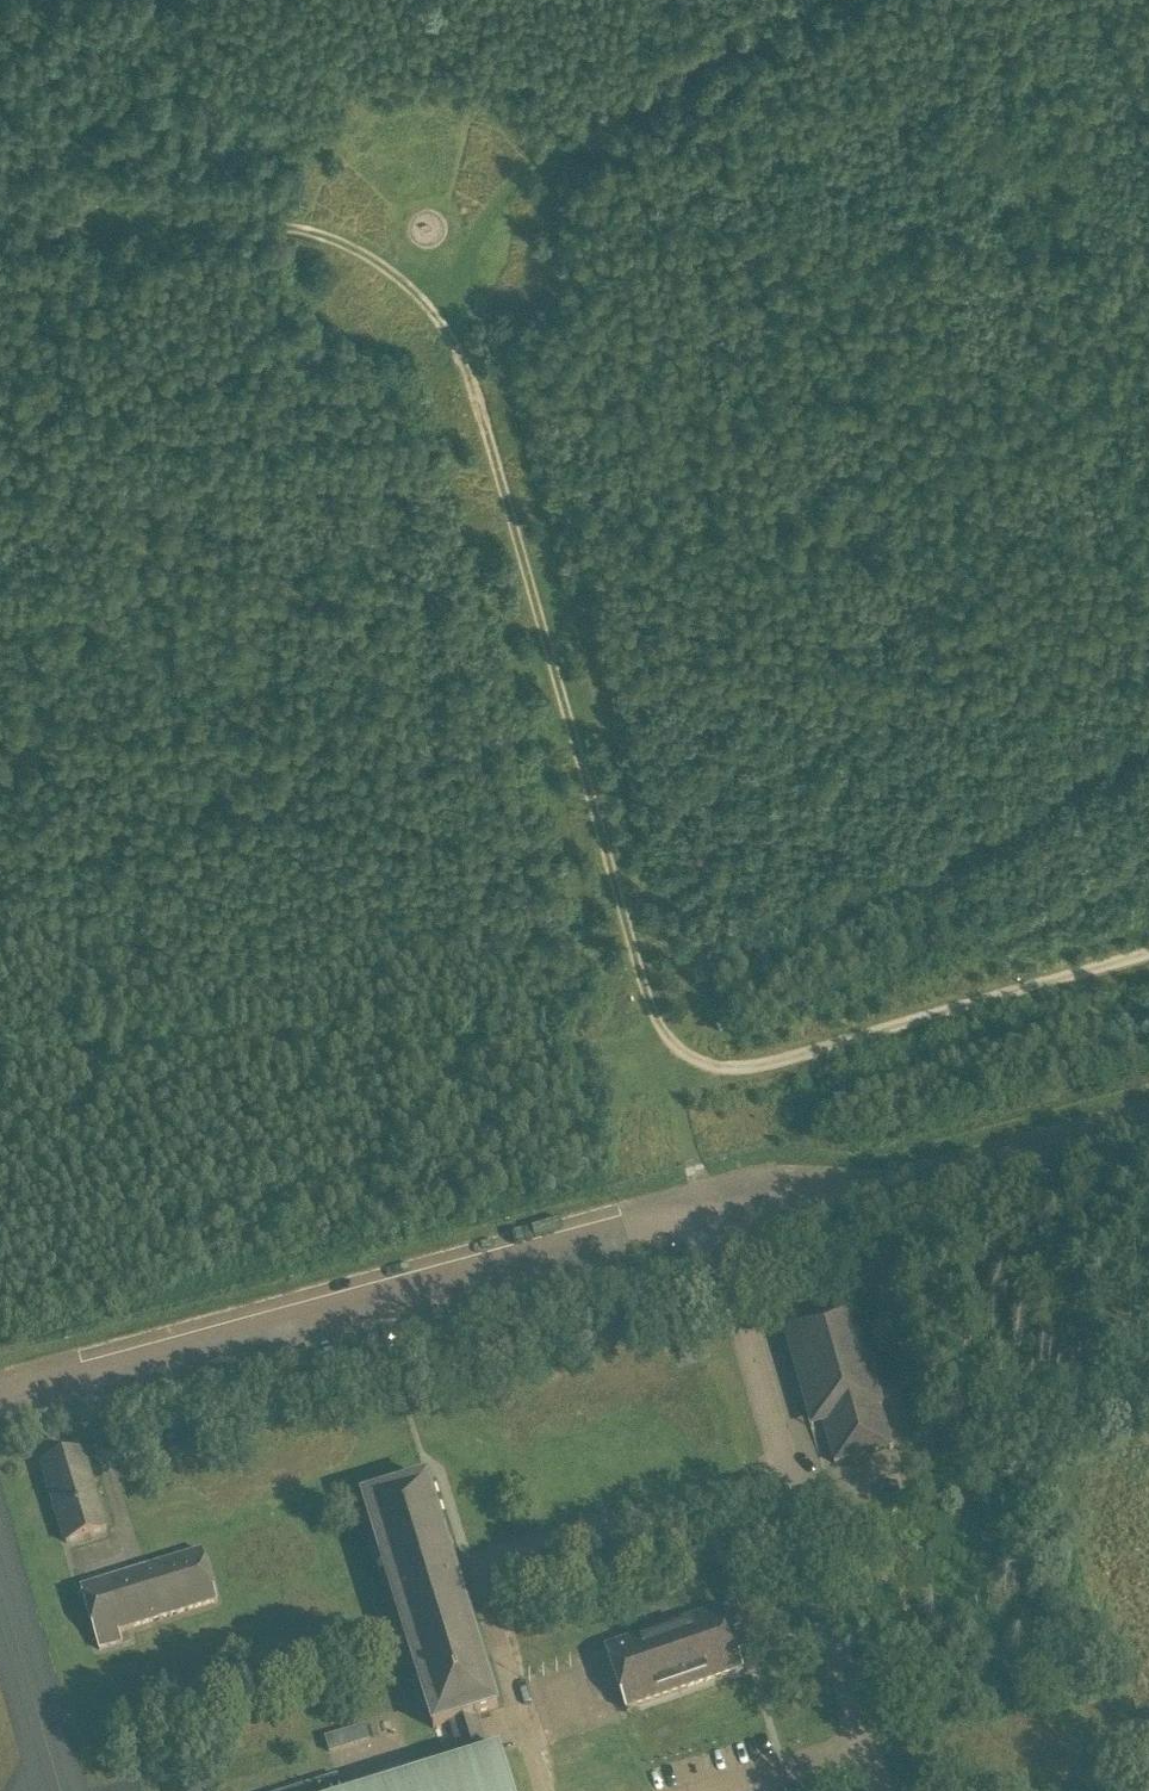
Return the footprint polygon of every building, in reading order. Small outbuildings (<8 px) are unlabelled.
[(823,1425),(834,1464),(889,1449),(890,1451),(892,1450),(892,1448),(894,1447),(893,1445),(890,1446),(880,1410),(883,1409),(855,1309),(793,1327),(821,1426),(823,1425)] [(66,1543),(107,1531),(83,1454),(43,1466),(66,1543)] [(465,1764),(486,1758),(474,1717),(498,1709),(459,1585),(456,1576),(427,1480),(362,1500),(433,1729),(452,1723),(465,1764)] [(202,1552),(145,1569),(80,1589),(99,1651),(122,1643),(120,1633),(128,1631),(217,1603),(202,1552)] [(620,1695),(626,1711),(743,1670),(722,1608),(604,1649),(620,1695)] [(486,1758),(465,1764),(379,1790),(511,1790),(499,1753),(497,1753),(497,1754),(486,1758)] [(337,1777),(291,1790),(341,1790),(337,1777)]
